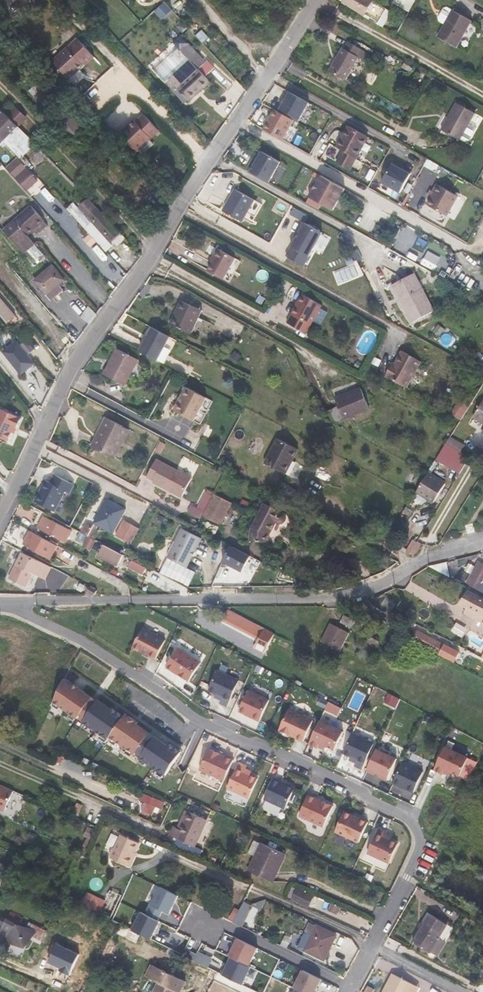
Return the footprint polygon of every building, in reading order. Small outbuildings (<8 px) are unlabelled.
[(380,22),(387,10),(369,0),(341,0),(356,9),(355,10),(379,24),(380,22)] [(457,46),(470,22),(453,12),(447,9),(445,10),(439,20),(439,23),(445,26),(439,36),(457,46)] [(79,31),(70,39),(55,53),(72,71),(79,64),(78,63),(85,57),(86,56),(87,57),(96,49),(93,46),(79,31)] [(331,70),(345,79),(357,59),(363,61),(368,52),(350,42),(344,50),(343,50),(331,70)] [(190,102),(211,82),(199,69),(199,68),(200,68),(200,67),(201,67),(202,67),(202,66),(203,66),(204,66),(205,66),(206,66),(194,53),(189,57),(192,61),(182,69),(179,72),(171,80),(190,102)] [(179,72),(182,69),(176,63),(173,65),(179,72)] [(448,114),(442,126),(460,137),(475,111),(457,100),(448,114)] [(88,124),(71,105),(56,119),(73,137),(88,124)] [(3,131),(0,135),(0,145),(1,146),(6,142),(13,135),(19,128),(0,108),(0,128),(3,131)] [(439,124),(442,126),(448,114),(446,112),(439,124)] [(158,129),(144,113),(135,120),(134,118),(126,125),(127,127),(120,133),(136,150),(138,148),(149,138),(158,129)] [(340,161),(350,167),(368,135),(350,124),(338,145),(346,150),(340,161)] [(36,145),(19,128),(13,135),(28,152),(36,145)] [(28,152),(13,135),(6,142),(21,159),(28,152)] [(149,138),(138,148),(142,152),(153,142),(149,138)] [(279,161),(261,151),(256,159),(274,169),(279,161)] [(274,169),(256,159),(256,160),(254,163),(250,161),(246,169),(268,181),(274,169)] [(23,173),(27,177),(32,173),(28,169),(23,173)] [(32,194),(38,189),(27,177),(23,173),(18,178),(32,194)] [(310,197),(334,210),(346,189),(322,176),(310,197)] [(455,193),(438,183),(435,189),(437,190),(429,203),(445,211),(455,193)] [(244,222),(256,201),(236,190),(224,212),(244,222)] [(112,241),(121,234),(89,200),(84,205),(89,212),(87,214),(112,241)] [(32,206),(29,209),(47,229),(49,227),(32,206)] [(11,223),(32,248),(35,245),(27,236),(35,230),(39,234),(47,229),(29,209),(11,223)] [(24,255),(32,248),(11,223),(4,230),(24,255)] [(99,244),(107,252),(113,246),(91,223),(85,228),(90,234),(99,244)] [(306,224),(288,257),(305,267),(324,234),(306,224)] [(93,250),(99,244),(90,234),(83,239),(93,250)] [(233,256),(215,247),(210,255),(212,256),(205,268),(221,277),(233,256)] [(37,248),(34,251),(41,260),(45,257),(37,248)] [(52,267),(49,269),(60,284),(64,281),(52,267)] [(60,284),(49,269),(41,276),(52,291),(60,284)] [(393,286),(412,321),(434,310),(415,275),(393,286)] [(47,295),(52,291),(41,276),(35,281),(47,295)] [(323,305),(303,295),(297,307),(288,323),(307,334),(323,305)] [(8,323),(15,317),(0,298),(0,314),(8,323)] [(191,333),(201,311),(181,302),(171,324),(191,333)] [(154,328),(141,352),(159,361),(171,337),(154,328)] [(21,345),(17,341),(3,352),(20,374),(34,362),(29,356),(21,345)] [(27,341),(21,345),(29,356),(35,351),(27,341)] [(124,386),(138,360),(118,350),(105,376),(124,386)] [(421,361),(416,358),(402,351),(395,364),(393,363),(386,376),(407,387),(421,361)] [(327,420),(337,426),(346,422),(345,420),(370,410),(362,389),(337,399),(340,407),(324,414),(327,420)] [(210,399),(191,390),(186,400),(184,399),(177,412),(198,423),(210,399)] [(474,417),(482,423),(482,403),(474,417)] [(17,434),(22,424),(1,414),(0,415),(0,443),(9,446),(12,438),(15,433),(17,434)] [(109,454),(123,427),(106,418),(92,445),(109,454)] [(184,438),(181,447),(195,451),(198,442),(184,438)] [(266,462),(286,473),(298,450),(278,439),(266,462)] [(460,442),(455,449),(467,456),(471,449),(460,442)] [(446,443),(437,458),(461,472),(470,457),(467,456),(455,449),(446,443)] [(193,477),(157,459),(148,476),(154,480),(153,481),(183,497),(193,477)] [(435,502),(446,484),(429,474),(418,491),(435,502)] [(70,493),(74,484),(55,475),(51,483),(46,480),(35,502),(54,511),(64,490),(70,493)] [(232,504),(214,494),(202,516),(220,526),(232,504)] [(114,532),(126,509),(107,499),(95,523),(114,532)] [(287,514),(286,512),(284,510),(283,510),(281,512),(265,503),(252,527),(251,539),(269,541),(270,534),(277,522),(278,523),(281,524),(283,523),(285,522),(286,521),(287,518),(287,514)] [(46,518),(41,526),(59,536),(64,527),(46,518)] [(125,519),(116,535),(130,543),(139,528),(125,519)] [(199,527),(214,534),(218,526),(203,519),(199,527)] [(59,536),(41,526),(40,529),(50,534),(51,533),(58,538),(59,536)] [(186,568),(201,539),(182,529),(167,558),(186,568)] [(24,544),(51,559),(58,546),(56,545),(31,531),(24,544)] [(87,548),(91,541),(79,535),(75,542),(87,548)] [(117,566),(123,554),(104,544),(98,556),(117,566)] [(243,571),(251,555),(231,545),(223,561),(243,571)] [(418,548),(415,546),(407,558),(410,559),(413,557),(418,548)] [(25,587),(32,574),(44,580),(51,568),(22,553),(8,579),(25,587)] [(435,569),(455,580),(447,559),(431,566),(430,566),(435,569)] [(482,565),(470,586),(477,589),(482,579),(482,565)] [(81,588),(88,592),(90,588),(83,584),(81,588)] [(468,608),(482,616),(482,601),(467,593),(461,604),(468,608)] [(468,608),(465,613),(482,622),(482,619),(482,616),(468,608)] [(252,624),(228,612),(224,619),(260,638),(258,643),(268,648),(275,634),(253,623),(252,624)] [(351,628),(354,620),(344,615),(340,623),(351,628)] [(373,629),(354,620),(351,628),(369,636),(373,629)] [(322,641),(341,650),(349,634),(331,625),(322,641)] [(165,640),(143,628),(133,647),(155,659),(165,640)] [(445,644),(417,630),(413,638),(441,653),(440,654),(454,662),(460,651),(445,644)] [(377,634),(375,639),(380,641),(384,634),(381,633),(379,635),(377,634)] [(375,639),(369,636),(365,645),(366,645),(375,650),(376,650),(380,641),(375,639)] [(401,652),(408,640),(400,636),(393,648),(401,652)] [(268,648),(258,643),(255,649),(260,652),(265,654),(268,648)] [(201,663),(179,648),(167,666),(189,681),(201,663)] [(239,681),(218,671),(209,690),(223,696),(220,702),(228,706),(239,681)] [(76,721),(90,700),(83,695),(85,692),(65,678),(53,704),(76,721)] [(269,701),(249,691),(239,711),(260,721),(269,701)] [(90,700),(76,721),(81,724),(96,703),(103,708),(105,705),(85,692),(83,695),(90,700)] [(135,754),(148,736),(141,731),(143,728),(137,724),(139,722),(126,714),(125,716),(112,707),(110,709),(105,705),(103,708),(96,703),(81,724),(107,742),(110,736),(135,754)] [(313,721),(289,709),(279,730),(304,741),(313,721)] [(343,732),(320,721),(309,744),(318,748),(318,747),(320,743),(326,746),(335,750),(343,732)] [(163,742),(143,728),(141,731),(148,736),(135,754),(141,757),(153,739),(161,745),(163,742)] [(374,744),(352,734),(343,753),(357,760),(355,765),(362,769),(374,744)] [(166,774),(181,752),(169,743),(168,746),(163,742),(161,745),(153,739),(141,757),(166,774)] [(468,759),(445,748),(434,770),(443,774),(445,769),(460,776),(468,759)] [(224,780),(234,760),(210,749),(200,769),(224,780)] [(397,759),(377,750),(367,771),(374,774),(375,772),(381,775),(380,777),(387,780),(397,759)] [(249,798),(259,776),(245,769),(247,766),(239,763),(227,788),(249,798)] [(423,772),(402,763),(393,783),(414,792),(423,772)] [(90,788),(102,794),(108,781),(96,775),(90,788)] [(294,788),(274,779),(264,799),(285,808),(294,788)] [(0,785),(0,808),(4,810),(13,790),(0,785)] [(152,815),(157,805),(159,800),(146,794),(142,800),(145,801),(144,804),(146,805),(143,810),(152,815)] [(323,827),(333,806),(309,795),(300,816),(323,827)] [(185,811),(182,816),(205,827),(207,821),(185,811)] [(351,817),(352,815),(344,812),(336,830),(359,841),(368,823),(360,819),(359,821),(351,817)] [(172,825),(170,828),(198,841),(205,827),(182,816),(177,828),(172,825)] [(177,837),(173,848),(198,859),(202,849),(195,846),(198,841),(170,828),(168,833),(177,837)] [(387,831),(379,828),(368,853),(389,863),(398,843),(384,837),(387,831)] [(111,856),(111,858),(131,867),(137,854),(136,853),(140,843),(122,835),(117,847),(115,848),(111,856)] [(258,851),(283,863),(286,855),(261,844),(258,851)] [(16,853),(28,858),(30,853),(18,847),(16,853)] [(258,851),(251,865),(276,877),(283,863),(258,851)] [(276,877),(251,865),(249,870),(274,882),(276,877)] [(175,902),(178,896),(160,887),(152,905),(170,914),(173,907),(172,907),(174,902),(175,902)] [(309,907),(314,895),(298,887),(292,900),(309,907)] [(102,910),(106,899),(88,891),(83,902),(102,910)] [(244,902),(232,922),(241,926),(252,906),(244,902)] [(27,945),(32,934),(31,929),(19,924),(22,918),(9,913),(6,921),(5,921),(0,932),(0,934),(11,939),(12,942),(23,946),(27,945)] [(132,931),(151,940),(160,922),(141,913),(132,931)] [(414,940),(431,950),(439,937),(446,926),(429,916),(414,940)] [(337,934),(316,925),(310,937),(304,951),(325,961),(337,934)] [(297,948),(304,951),(310,937),(303,934),(297,948)] [(439,937),(431,950),(437,954),(445,941),(439,937)] [(231,957),(249,966),(257,948),(235,938),(232,945),(234,946),(229,956),(231,957)] [(19,962),(27,945),(23,946),(12,942),(6,956),(19,962)] [(191,952),(188,958),(194,961),(197,955),(191,952)] [(197,955),(194,961),(207,968),(211,959),(198,953),(197,955)] [(6,956),(0,954),(0,963),(21,972),(25,965),(19,962),(6,956)] [(242,985),(251,967),(249,966),(231,957),(226,968),(224,967),(220,974),(242,985)] [(177,991),(178,991),(181,991),(186,981),(152,965),(146,976),(158,982),(153,991),(177,991)] [(302,991),(314,991),(320,979),(302,970),(294,988),(296,989),(302,991)] [(393,975),(384,991),(410,991),(413,986),(393,975)]
